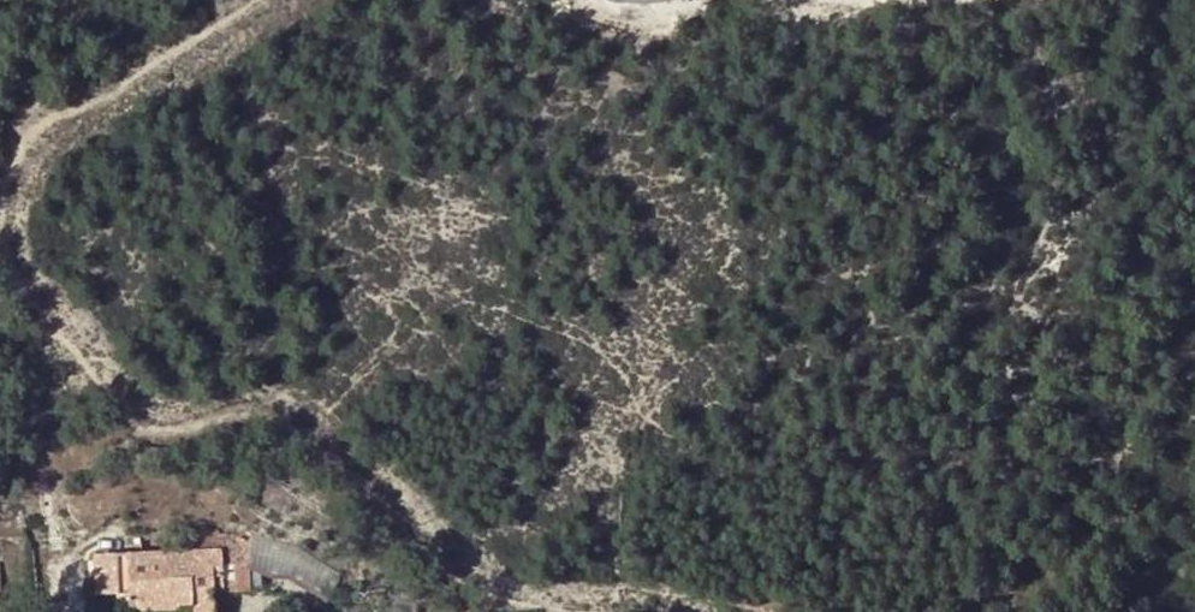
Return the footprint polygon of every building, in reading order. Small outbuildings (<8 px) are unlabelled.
[(241,536),(217,538),(217,552),(221,552),(222,579),(211,579),(212,592),(250,590),(250,543),(242,543),(241,536)] [(212,592),(211,579),(222,579),(221,552),(217,552),(115,557),(115,586),(116,593),(116,599),(128,599),(128,610),(189,608),(190,611),(213,611),(212,592)] [(99,586),(115,586),(115,557),(99,559),(99,586)]
